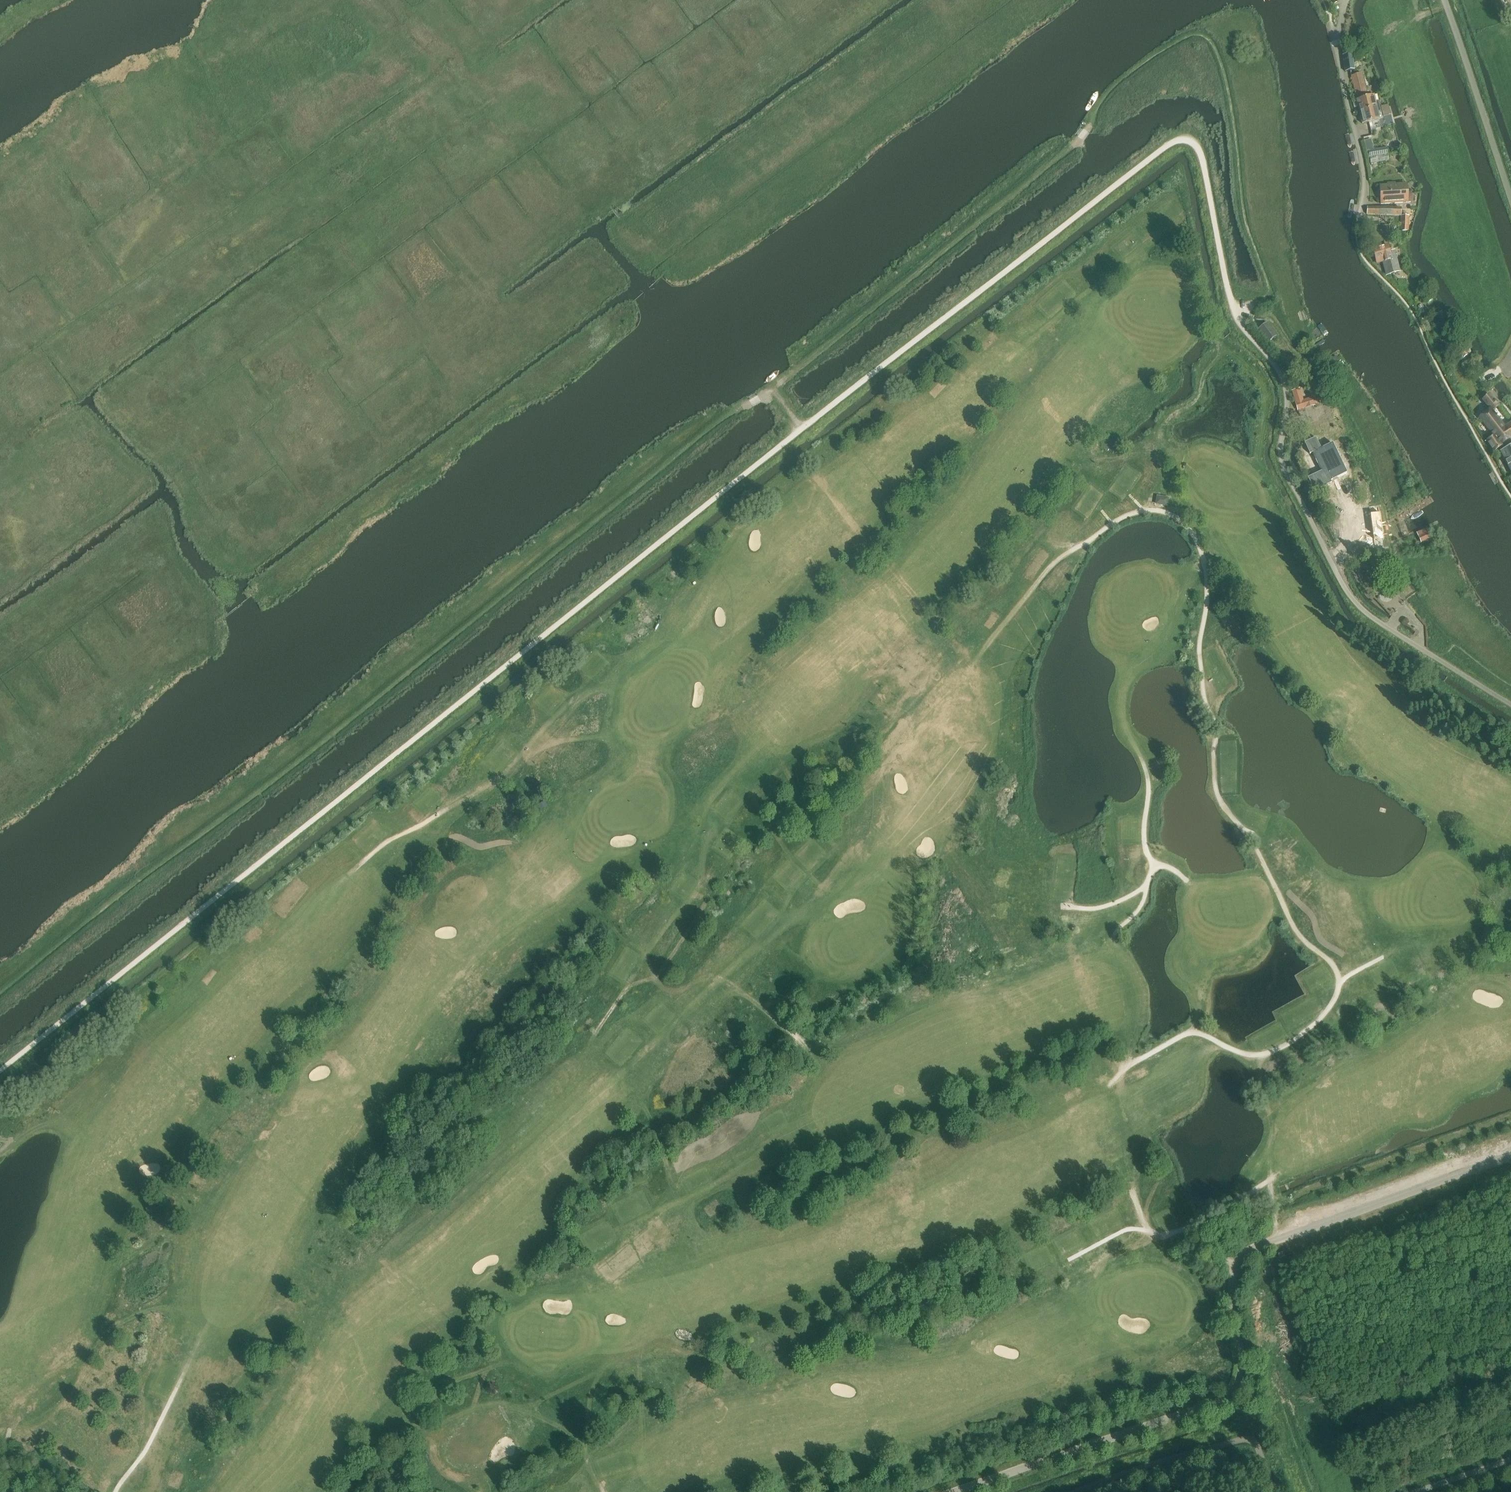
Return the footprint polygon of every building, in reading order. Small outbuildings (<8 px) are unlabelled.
[(1344,72),(1353,71),(1351,55),(1342,56),(1344,72)] [(1362,74),(1351,77),(1356,100),(1356,101),(1359,113),(1380,108),(1379,102),(1376,103),(1375,96),(1367,98),(1362,74)] [(1380,108),(1359,113),(1362,125),(1380,121),(1380,118),(1391,115),(1389,106),(1380,108)] [(1387,149),(1369,151),(1370,158),(1388,156),(1387,149)] [(1388,156),(1370,158),(1371,164),(1389,162),(1388,156)] [(1408,204),(1411,204),(1413,202),(1412,194),(1411,193),(1407,193),(1407,185),(1395,186),(1395,183),(1387,184),(1387,186),(1380,186),(1381,205),(1408,204)] [(1400,216),(1399,232),(1408,232),(1409,217),(1400,216)] [(1386,276),(1399,273),(1394,251),(1389,252),(1388,246),(1373,250),(1377,263),(1382,262),(1386,276)] [(1442,312),(1438,315),(1441,321),(1446,318),(1442,312)] [(1266,323),(1258,329),(1268,342),(1276,336),(1266,323)] [(1467,346),(1456,353),(1460,359),(1463,357),(1464,357),(1467,355),(1471,353),(1467,346)] [(1510,439),(1510,423),(1504,428),(1492,411),(1497,406),(1488,395),(1482,400),(1490,410),(1479,418),(1493,437),(1486,441),(1493,452),(1501,448),(1500,446),(1510,439)] [(1316,437),(1306,443),(1312,454),(1314,452),(1324,470),(1311,477),(1318,490),(1335,480),(1334,479),(1350,470),(1333,441),(1322,447),(1316,437)] [(1500,453),(1510,472),(1510,447),(1500,453)] [(1157,496),(1155,505),(1168,507),(1169,498),(1157,496)] [(1346,544),(1351,554),(1368,545),(1368,546),(1376,545),(1375,540),(1383,538),(1380,513),(1371,515),(1371,513),(1366,513),(1366,508),(1362,506),(1357,506),(1355,510),(1356,515),(1359,517),(1364,516),(1366,531),(1357,535),(1352,538),(1351,538),(1348,539),(1350,542),(1346,544)] [(1419,537),(1422,543),(1431,539),(1428,533),(1419,537)]
